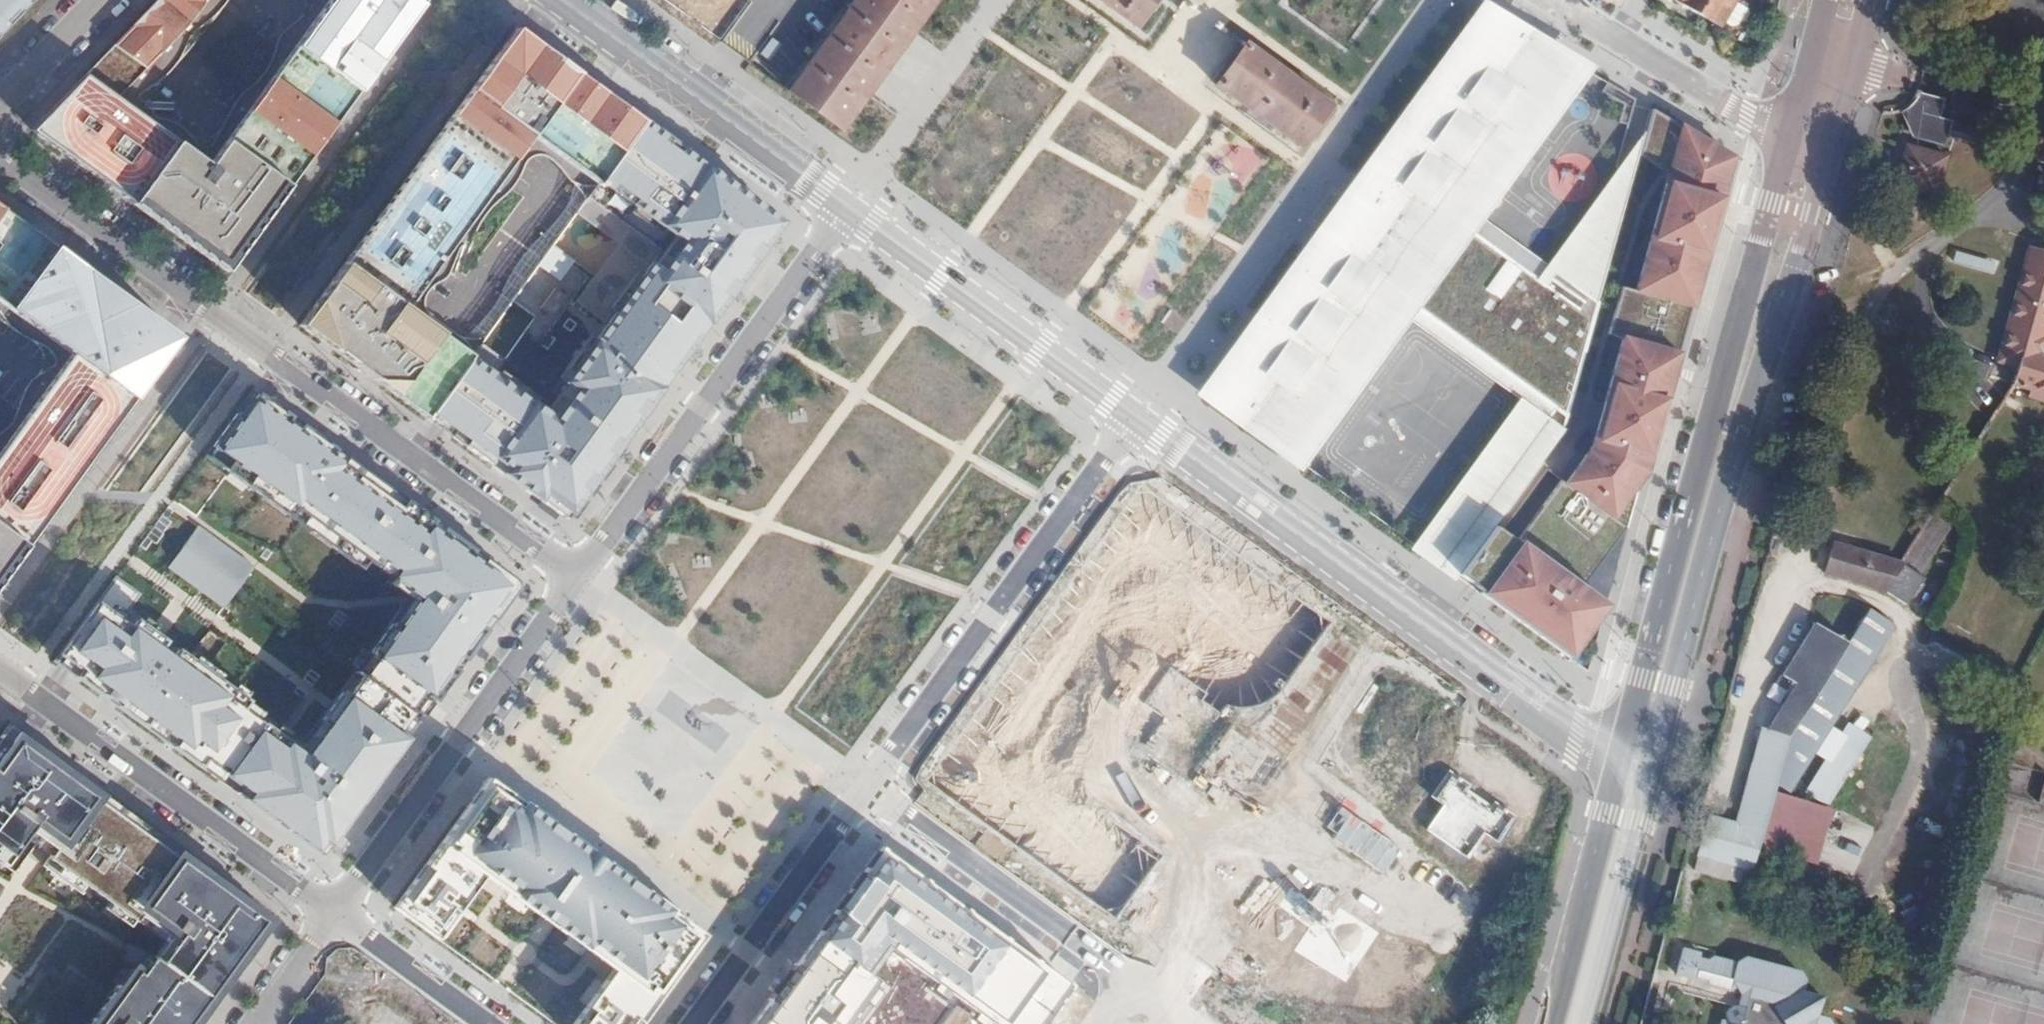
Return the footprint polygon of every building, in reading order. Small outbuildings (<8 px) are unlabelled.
[(28,0),(0,0),(0,29),(28,0)] [(224,274),(424,0),(327,0),(209,164),(117,98),(145,69),(146,69),(159,55),(158,55),(191,20),(205,2),(206,2),(208,0),(156,0),(27,133),(134,210),(140,214),(224,274)] [(686,17),(727,41),(750,0),(696,0),(686,17)] [(790,92),(843,131),(937,0),(857,0),(790,92)] [(1135,17),(1146,0),(1112,0),(1135,17)] [(1696,14),(1704,0),(1675,0),(1674,1),(1696,14)] [(1696,14),(1718,28),(1721,24),(1733,3),(1735,0),(1704,0),(1696,14)] [(1746,11),(1733,3),(1721,24),(1729,29),(1736,27),(1746,11)] [(1567,57),(1485,9),(1346,198),(1364,212),(1339,246),(1321,232),(1216,375),(1247,398),(1232,418),(1278,452),(1395,292),(1404,297),(1400,301),(1549,410),(1435,568),(1452,580),(1559,434),(1592,316),(1577,305),(1585,295),(1551,270),(1540,285),(1457,225),(1447,239),(1438,233),(1504,144),(1494,137),(1501,127),(1511,134),(1567,57)] [(599,182),(643,122),(574,70),(512,25),(294,324),(306,333),(321,343),(426,419),(433,409),(474,353),(429,319),(408,305),(450,248),(533,134),(599,182)] [(1325,103),(1243,43),(1218,78),(1300,138),(1325,103)] [(1621,89),(1607,81),(1600,92),(1622,105),(1617,123),(1627,126),(1635,98),(1621,89)] [(1911,98),(1903,110),(1924,146),(1942,150),(1948,126),(1936,123),(1941,106),(1911,98)] [(1732,157),(1652,108),(1639,154),(1671,173),(1638,291),(1620,286),(1607,333),(1621,337),(1602,404),(1596,428),(1591,446),(1579,462),(1564,482),(1561,480),(1516,542),(1481,591),(1479,593),(1568,657),(1606,604),(1583,587),(1626,527),(1611,516),(1644,472),(1732,157)] [(666,242),(621,305),(686,353),(781,222),(643,122),(599,182),(593,190),(666,242)] [(1943,161),(1903,150),(1892,190),(1932,201),(1943,161)] [(1346,198),(1321,232),(1339,246),(1364,212),(1346,198)] [(0,207),(0,303),(71,355),(0,453),(0,582),(179,337),(104,283),(0,207)] [(2018,243),(1990,358),(2010,363),(2006,381),(2043,393),(2043,356),(2039,354),(2043,334),(2043,250),(2018,243)] [(571,290),(560,282),(546,302),(556,310),(571,290)] [(611,317),(677,365),(686,353),(621,305),(611,317)] [(677,365),(611,317),(566,377),(577,385),(557,412),(518,385),(497,369),(508,354),(486,337),(474,353),(433,409),(457,427),(451,436),(502,474),(565,519),(677,365)] [(363,564),(411,597),(355,672),(420,719),(514,589),(514,586),(514,584),(514,582),(512,579),(290,418),(252,390),(202,459),(226,477),(229,473),(358,571),(363,564)] [(1602,404),(1594,401),(1587,426),(1596,428),(1602,404)] [(1557,477),(1561,480),(1564,482),(1579,462),(1572,456),(1557,477)] [(1287,687),(1333,622),(1143,484),(1018,632),(1096,686),(1101,689),(1116,660),(1158,592),(1287,687)] [(1894,560),(1830,538),(1818,567),(1902,601),(1951,518),(1928,505),(1894,560)] [(254,568),(197,526),(167,568),(224,609),(239,586),(254,568)] [(1481,591),(1516,542),(1493,526),(1458,574),(1481,591)] [(61,666),(220,781),(266,717),(234,694),(215,680),(177,649),(172,655),(162,647),(167,641),(141,622),(127,640),(113,629),(138,595),(116,578),(99,600),(55,662),(61,666)] [(1889,618),(1864,601),(1842,637),(1810,618),(1776,669),(1791,679),(1763,727),(1757,725),(1738,801),(1698,792),(1692,813),(1701,815),(1687,869),(1740,883),(1766,785),(1784,787),(1889,618)] [(1018,632),(1009,645),(1087,699),(1096,686),(1018,632)] [(1087,699),(1009,645),(926,781),(1117,919),(1163,856),(1039,769),(1091,701),(1087,699)] [(303,744),(292,736),(246,799),(322,855),(420,719),(355,672),(303,744)] [(220,781),(246,799),(292,736),(266,717),(220,781)] [(9,726),(7,728),(0,738),(0,863),(16,874),(41,839),(53,823),(51,822),(56,814),(58,815),(60,813),(51,806),(56,799),(65,806),(84,780),(15,730),(9,726)] [(1516,816),(1448,770),(1431,795),(1443,804),(1427,828),(1469,856),(1486,832),(1499,841),(1516,816)] [(476,876),(542,917),(590,852),(483,776),(394,907),(437,939),(476,876)] [(96,794),(98,791),(84,780),(65,806),(56,799),(51,806),(60,813),(58,815),(56,814),(51,822),(53,823),(41,839),(55,849),(67,833),(71,836),(77,828),(72,825),(95,794),(96,794)] [(67,833),(55,849),(56,850),(43,866),(83,895),(91,884),(138,918),(145,910),(174,931),(162,947),(173,955),(166,965),(176,973),(181,965),(189,971),(184,978),(212,999),(215,1001),(275,919),(198,864),(193,870),(122,818),(127,812),(98,791),(96,794),(95,794),(72,825),(77,828),(71,836),(67,833)] [(1759,849),(1817,864),(1832,806),(1775,791),(1759,849)] [(127,812),(122,818),(193,870),(198,864),(127,812)] [(991,1023),(1041,1023),(1069,985),(879,846),(749,1023),(863,1023),(891,986),(872,973),(889,950),(991,1023)] [(542,917),(554,926),(602,861),(590,852),(542,917)] [(602,861),(554,926),(595,953),(615,968),(573,1023),(638,1023),(703,935),(602,861)] [(173,955),(162,947),(145,970),(172,990),(170,993),(178,998),(180,995),(203,1012),(212,999),(184,978),(189,971),(181,965),(176,973),(166,965),(173,955)] [(1823,1017),(1813,1015),(1817,996),(1799,991),(1801,981),(1796,972),(1741,958),(1732,963),(1727,980),(1736,994),(1733,1007),(1728,1006),(1724,1008),(1722,1012),(1721,1015),(1724,1021),(1719,1020),(1718,1023),(1826,1023),(1823,1017)] [(145,970),(144,969),(140,974),(137,971),(123,989),(118,985),(89,1023),(199,1023),(206,1014),(203,1012),(180,995),(178,998),(170,993),(172,990),(145,970)]
